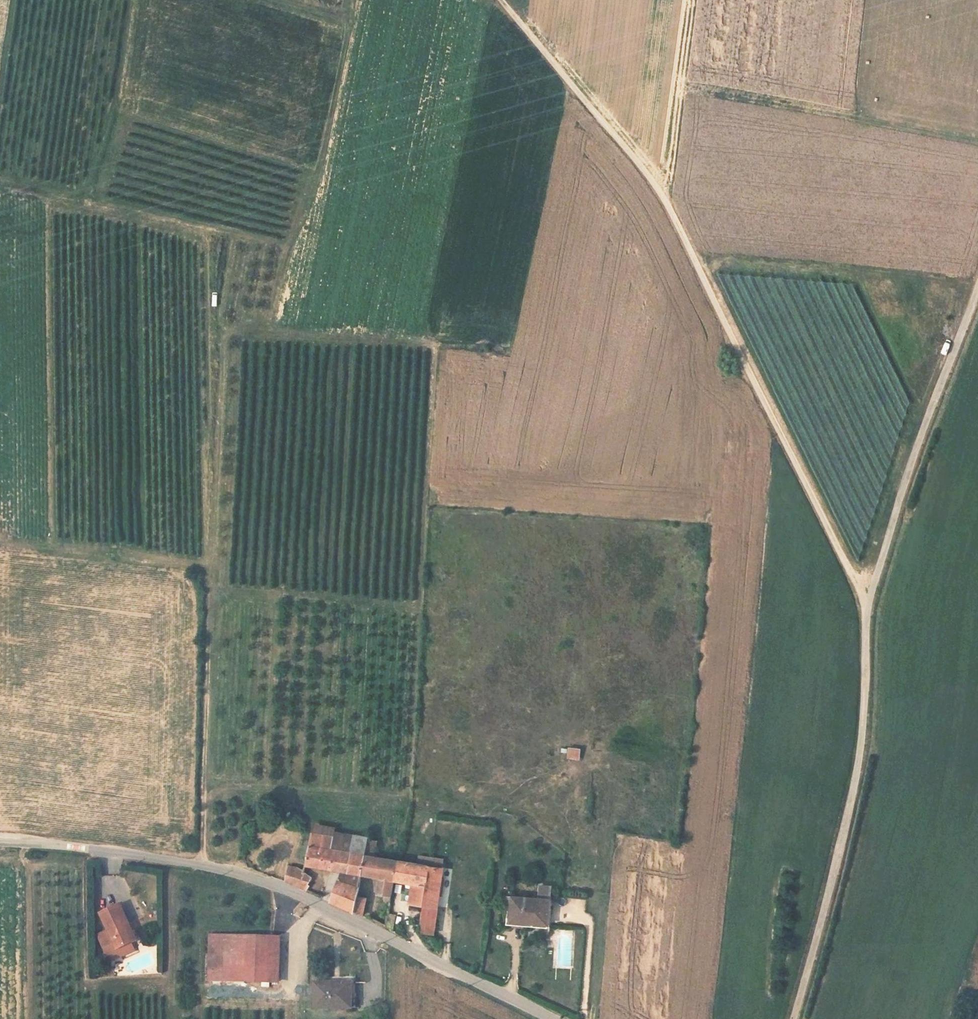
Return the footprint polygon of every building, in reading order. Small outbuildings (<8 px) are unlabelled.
[(581,760),(582,748),(569,747),(568,759),(581,760)] [(359,877),(363,855),(366,837),(352,835),(349,852),(329,849),(331,837),(310,833),(304,867),(339,873),(328,903),(352,912),(356,897),(359,877)] [(393,883),(396,862),(363,855),(359,877),(377,880),(376,895),(383,897),(384,902),(389,906),(393,883)] [(438,911),(444,869),(396,862),(393,883),(411,885),(408,905),(421,908),(418,924),(424,925),(426,910),(438,911)] [(306,891),(312,878),(297,868),(288,867),(284,881),(306,891)] [(539,896),(552,896),(553,885),(539,885),(539,896)] [(360,916),(364,899),(356,897),(352,912),(360,916)] [(552,928),(555,903),(515,898),(511,923),(552,928)] [(142,937),(133,917),(129,918),(122,902),(102,910),(109,927),(99,931),(111,957),(122,952),(120,946),(133,941),(142,937)] [(434,937),(438,911),(426,910),(424,925),(422,934),(434,937)] [(270,980),(271,935),(210,934),(208,980),(270,980)] [(136,947),(133,941),(120,946),(122,952),(136,947)] [(350,1014),(350,982),(309,982),(308,1013),(350,1014)]
